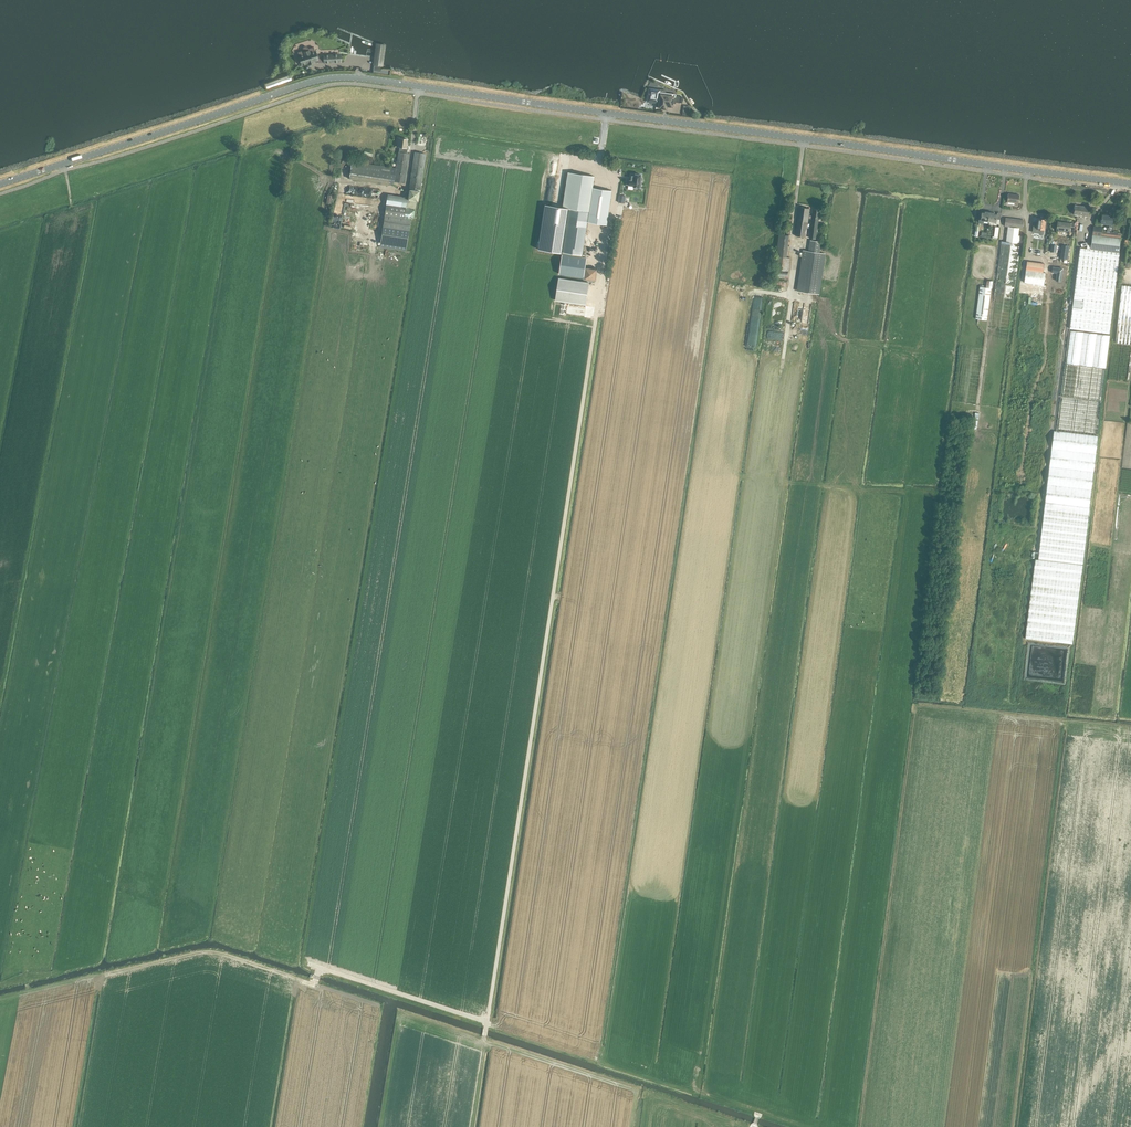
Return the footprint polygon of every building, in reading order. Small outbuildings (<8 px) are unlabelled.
[(291,76),(266,82),(267,86),(292,80),(291,76)] [(649,95),(648,101),(657,102),(656,106),(663,107),(664,104),(672,106),(673,101),(682,103),(683,97),(677,96),(676,96),(676,97),(673,97),(665,96),(666,92),(666,90),(650,88),(649,92),(648,95),(649,95)] [(408,139),(399,137),(398,147),(400,147),(404,148),(404,149),(408,150),(408,148),(407,147),(408,139)] [(396,168),(394,181),(405,183),(409,153),(407,153),(408,150),(404,149),(404,148),(400,147),(399,151),(398,151),(396,168)] [(408,197),(388,194),(380,246),(406,250),(411,218),(414,218),(415,209),(416,209),(417,200),(418,200),(420,190),(426,154),(415,152),(409,189),(410,189),(408,197)] [(350,178),(389,185),(392,167),(352,161),(350,178)] [(545,205),(539,248),(563,252),(563,253),(560,274),(585,277),(588,258),(582,257),(588,222),(608,225),(613,190),(593,187),(595,176),(583,174),(580,174),(576,173),(568,172),(563,207),(545,205)] [(633,175),(632,180),(627,179),(627,184),(634,185),(634,187),(641,188),(642,181),(641,181),(642,175),(636,174),(636,176),(633,175)] [(1015,205),(1018,205),(1020,195),(1009,193),(1008,202),(1015,203),(1015,205)] [(1075,214),(1088,215),(1089,207),(1076,205),(1075,214)] [(806,237),(809,218),(813,218),(810,238),(816,238),(821,210),(814,209),(813,215),(810,215),(811,208),(800,206),(796,235),(806,237)] [(984,220),(989,221),(990,212),(985,211),(985,213),(982,212),(981,219),(979,219),(979,223),(984,223),(984,220)] [(995,212),(990,212),(989,221),(996,222),(996,224),(1000,224),(1000,219),(997,219),(998,214),(994,214),(995,212)] [(1104,213),(1104,214),(1102,214),(1101,223),(1108,224),(1108,228),(1114,229),(1114,224),(1113,224),(1114,215),(1108,215),(1108,213),(1104,213)] [(1017,242),(1024,243),(1024,240),(1022,240),(1022,236),(1018,235),(1019,227),(1023,228),(1024,219),(1006,217),(1005,226),(1009,226),(1007,242),(1017,243),(1017,242)] [(1037,222),(1034,221),(1033,233),(1044,234),(1046,219),(1038,218),(1037,222)] [(1057,230),(1070,232),(1070,227),(1071,223),(1058,221),(1057,230)] [(777,269),(789,270),(791,256),(788,256),(790,234),(780,233),(777,269)] [(1120,238),(1101,235),(1093,234),(1091,248),(1119,252),(1121,238),(1120,238)] [(825,254),(820,253),(821,242),(810,240),(809,251),(803,250),(797,291),(819,294),(825,254)] [(1021,244),(1002,241),(990,327),(1009,330),(1021,244)] [(1062,246),(1061,259),(1067,259),(1069,247),(1062,246)] [(1109,333),(1120,253),(1081,247),(1070,328),(1109,333)] [(1044,272),(1045,263),(1028,261),(1026,270),(1044,272)] [(1053,267),(1052,272),(1057,273),(1056,280),(1061,281),(1063,269),(1053,267)] [(585,278),(596,280),(597,269),(586,268),(585,278)] [(775,278),(788,279),(789,271),(776,270),(775,278)] [(1044,272),(1026,270),(1025,282),(1044,285),(1046,273),(1044,272)] [(590,282),(560,278),(556,300),(586,305),(590,282)] [(993,281),(988,280),(987,287),(980,286),(975,318),(987,320),(991,288),(992,288),(993,281)] [(1116,342),(1130,344),(1130,286),(1122,285),(1116,342)] [(1106,369),(1110,336),(1071,330),(1066,363),(1106,369)] [(1083,565),(1090,507),(1099,436),(1055,430),(1045,502),(1046,502),(1039,559),(1036,559),(1026,638),(1073,644),(1083,565)]
